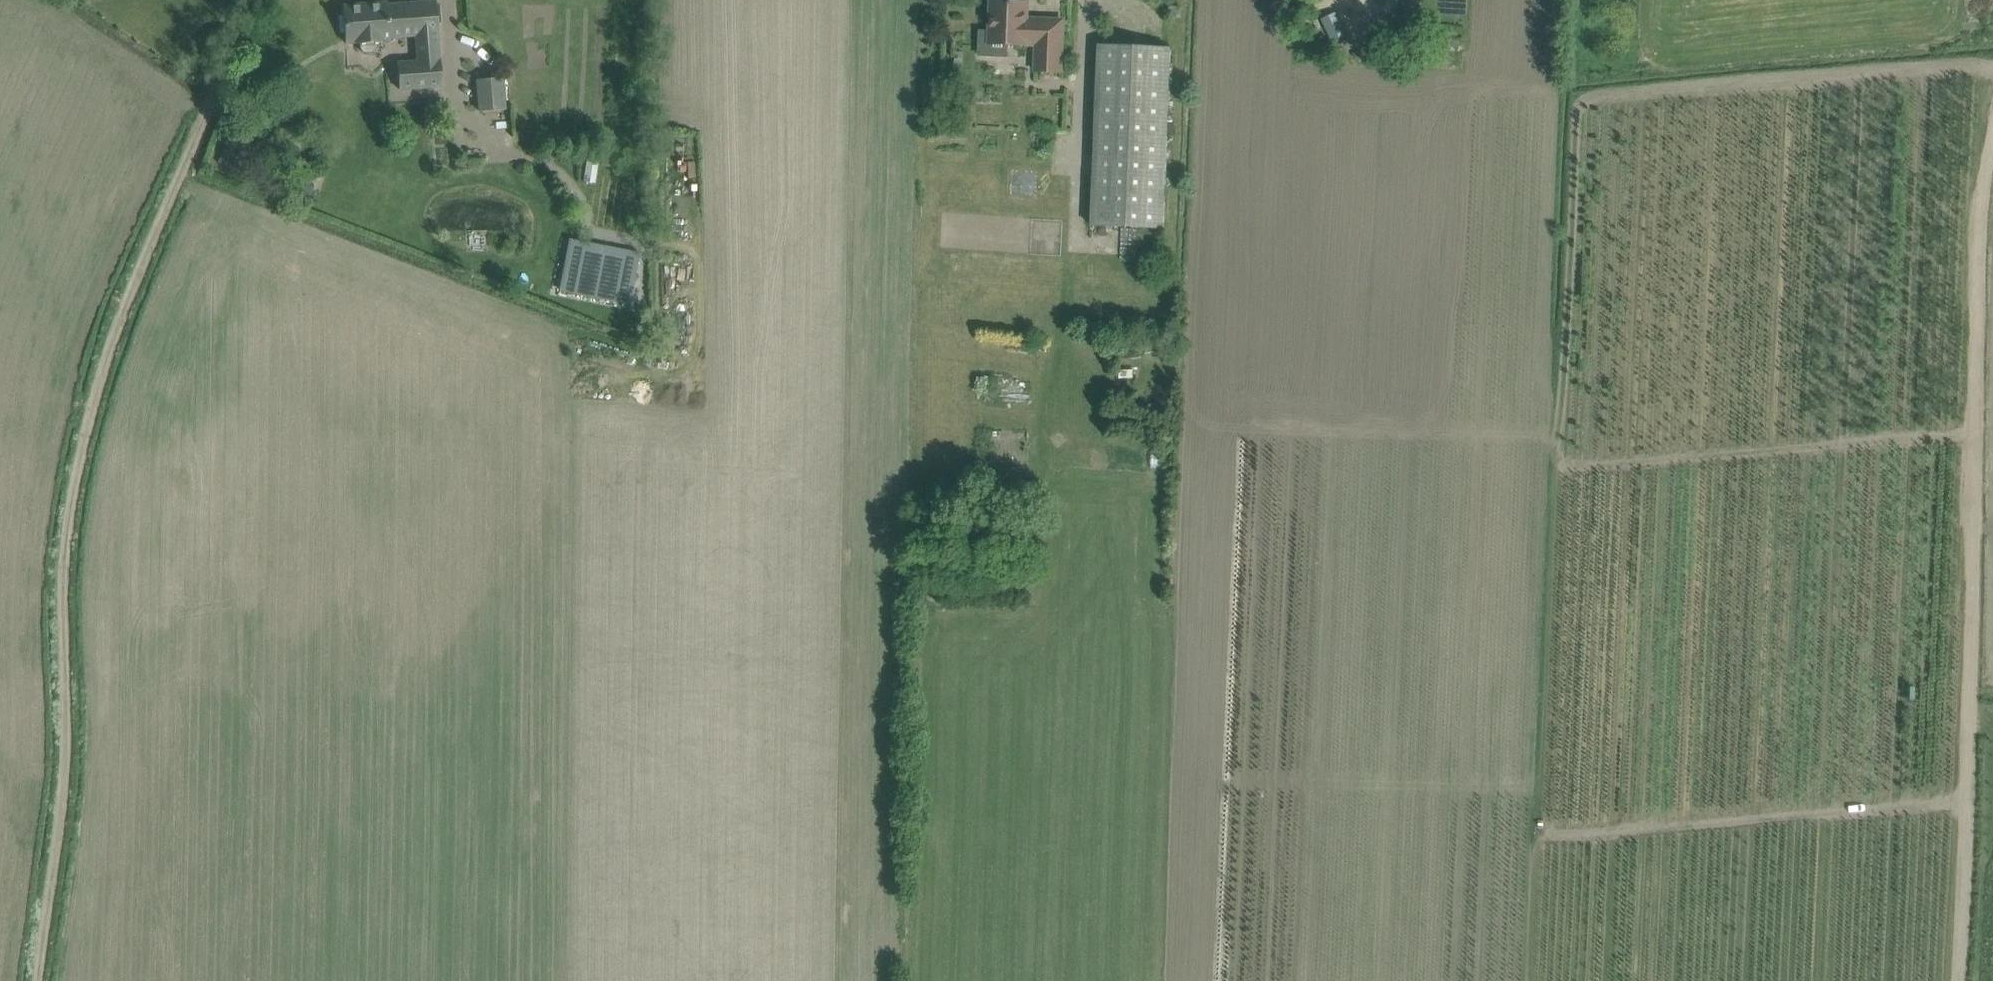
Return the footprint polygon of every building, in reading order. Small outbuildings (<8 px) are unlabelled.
[(438,34),(437,21),(436,1),(388,5),(388,2),(343,6),(345,43),(356,42),(356,44),(360,43),(360,47),(360,48),(361,50),(362,51),(363,53),(365,54),(366,54),(368,55),(370,55),(371,55),(373,54),(375,54),(376,53),(377,51),(378,50),(379,48),(380,47),(380,46),(379,42),(383,42),(383,40),(391,40),(391,37),(416,35),(418,61),(397,63),(399,89),(442,86),(440,60),(438,60),(437,34),(438,34)] [(1061,73),(1062,40),(1063,20),(1045,20),(1044,28),(1026,27),(1027,2),(991,1),(990,44),(1034,46),(1033,72),(1061,73)] [(1098,45),(1091,225),(1164,228),(1171,48),(1098,45)] [(504,77),(476,79),(478,111),(506,109),(504,77)] [(626,255),(582,246),(574,287),(618,296),(626,255)]
